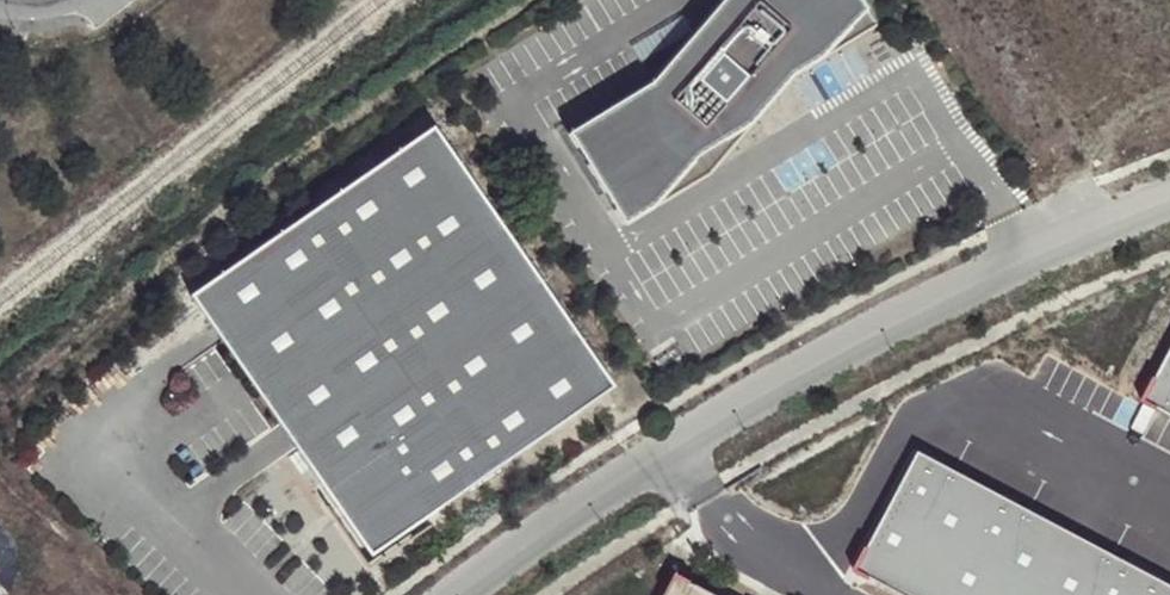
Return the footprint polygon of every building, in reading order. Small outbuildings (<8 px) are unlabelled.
[(568,132),(614,210),(706,174),(792,75),(872,23),(859,0),(720,0),(650,81),(568,132)] [(433,124),(192,293),(369,553),(613,385),(433,124)] [(1143,407),(1169,420),(1169,355),(1143,407)] [(857,571),(902,594),(1169,594),(1169,584),(920,453),(857,571)] [(675,585),(670,594),(694,594),(675,585)]
